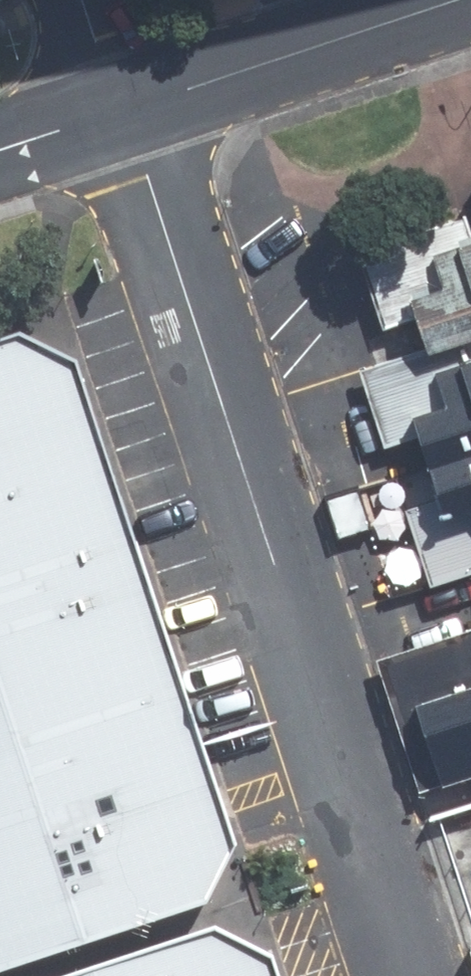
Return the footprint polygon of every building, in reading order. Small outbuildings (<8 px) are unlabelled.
[(346,257),(371,334),(400,325),(410,356),(470,336),(470,216),(346,257)] [(208,906),(238,845),(78,357),(20,328),(0,334),(0,974),(208,906)] [(350,376),(374,450),(398,443),(409,477),(470,457),(470,336),(410,356),(350,376)] [(418,507),(394,514),(419,590),(470,573),(470,457),(409,477),(418,507)] [(383,666),(400,718),(470,696),(470,637),(383,666)] [(68,975),(282,975),(275,954),(218,926),(68,975)]
